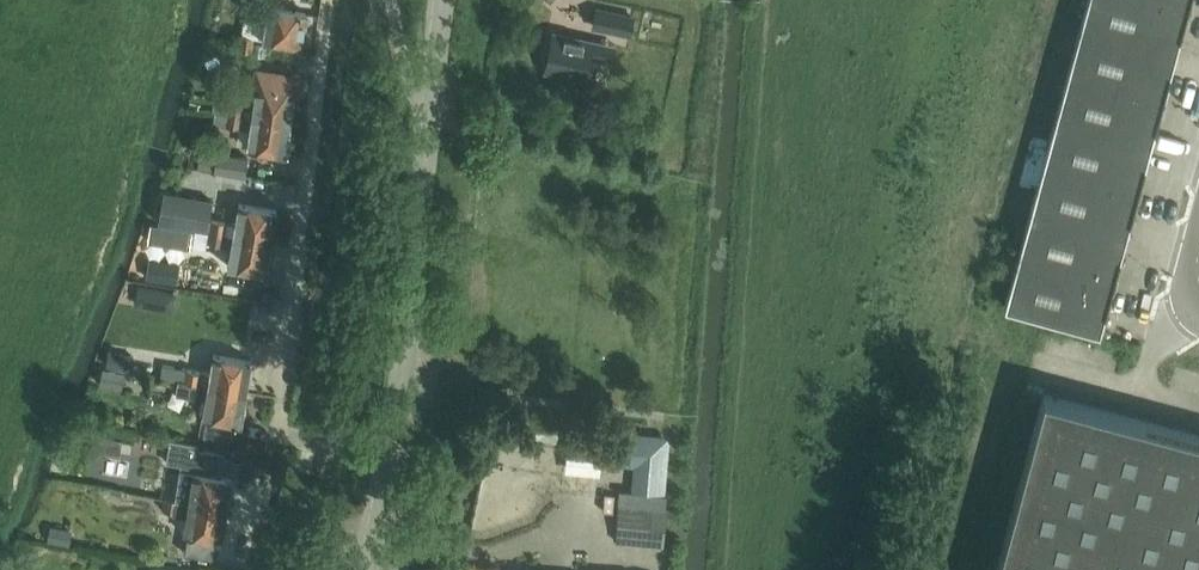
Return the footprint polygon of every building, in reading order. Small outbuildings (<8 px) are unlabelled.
[(1089,2),(1184,28),(1192,0),(1089,0),(1089,2)] [(1184,28),(1089,2),(1075,53),(1170,79),(1184,28)] [(266,25),(245,22),(242,49),(251,50),(252,38),(303,45),(304,33),(310,30),(311,22),(306,19),(307,14),(268,8),(266,25)] [(633,18),(597,10),(594,26),(629,34),(633,18)] [(598,60),(602,42),(592,40),(591,44),(554,36),(550,53),(546,52),(544,63),(547,64),(547,68),(568,72),(567,76),(583,80),(588,57),(598,60)] [(1170,79),(1075,53),(1061,103),(1156,130),(1170,79)] [(295,98),(299,73),(261,67),(255,106),(224,102),(220,111),(220,113),(292,123),(293,112),(298,109),(299,101),(295,98)] [(1156,130),(1061,103),(1047,154),(1142,180),(1156,130)] [(292,123),(220,113),(218,127),(251,132),(249,151),(286,156),(287,151),(293,148),(294,140),(290,136),(292,123)] [(1142,180),(1047,154),(1033,205),(1128,231),(1142,180)] [(248,160),(220,155),(217,174),(245,179),(248,160)] [(164,191),(158,221),(207,230),(213,200),(164,191)] [(280,217),(278,214),(278,212),(239,205),(236,223),(216,219),(214,232),(273,242),(275,230),(279,226),(280,217)] [(1128,231),(1033,205),(1019,255),(1114,282),(1128,231)] [(182,228),(152,223),(150,239),(179,244),(182,228)] [(273,242),(214,232),(211,245),(233,248),(230,266),(266,272),(267,268),(272,265),(273,259),(270,255),(273,242)] [(1114,282),(1019,255),(1005,306),(1100,332),(1114,282)] [(145,267),(145,278),(140,278),(140,290),(146,290),(146,291),(170,291),(170,267),(145,267)] [(158,294),(155,311),(166,313),(169,296),(158,294)] [(111,352),(108,367),(123,369),(126,355),(111,352)] [(254,371),(250,366),(251,362),(214,355),(211,372),(172,365),(169,379),(246,392),(248,379),(253,376),(254,371)] [(126,374),(103,369),(99,384),(123,389),(126,374)] [(246,392),(169,379),(169,380),(178,381),(177,393),(206,398),(200,433),(231,438),(234,422),(241,423),(242,419),(246,418),(247,410),(243,408),(246,392)] [(1044,393),(996,569),(1198,569),(1198,435),(1044,393)] [(532,445),(562,449),(563,437),(534,433),(532,445)] [(606,461),(608,438),(569,433),(566,457),(606,461)] [(226,510),(228,496),(233,493),(234,485),(231,481),(230,478),(219,476),(223,458),(198,453),(200,443),(172,438),(168,462),(186,464),(181,489),(168,487),(166,499),(226,510)] [(226,510),(166,499),(164,512),(187,516),(184,535),(220,541),(221,537),(227,535),(228,526),(224,521),(226,510)] [(618,542),(647,544),(651,508),(621,505),(618,542)]
